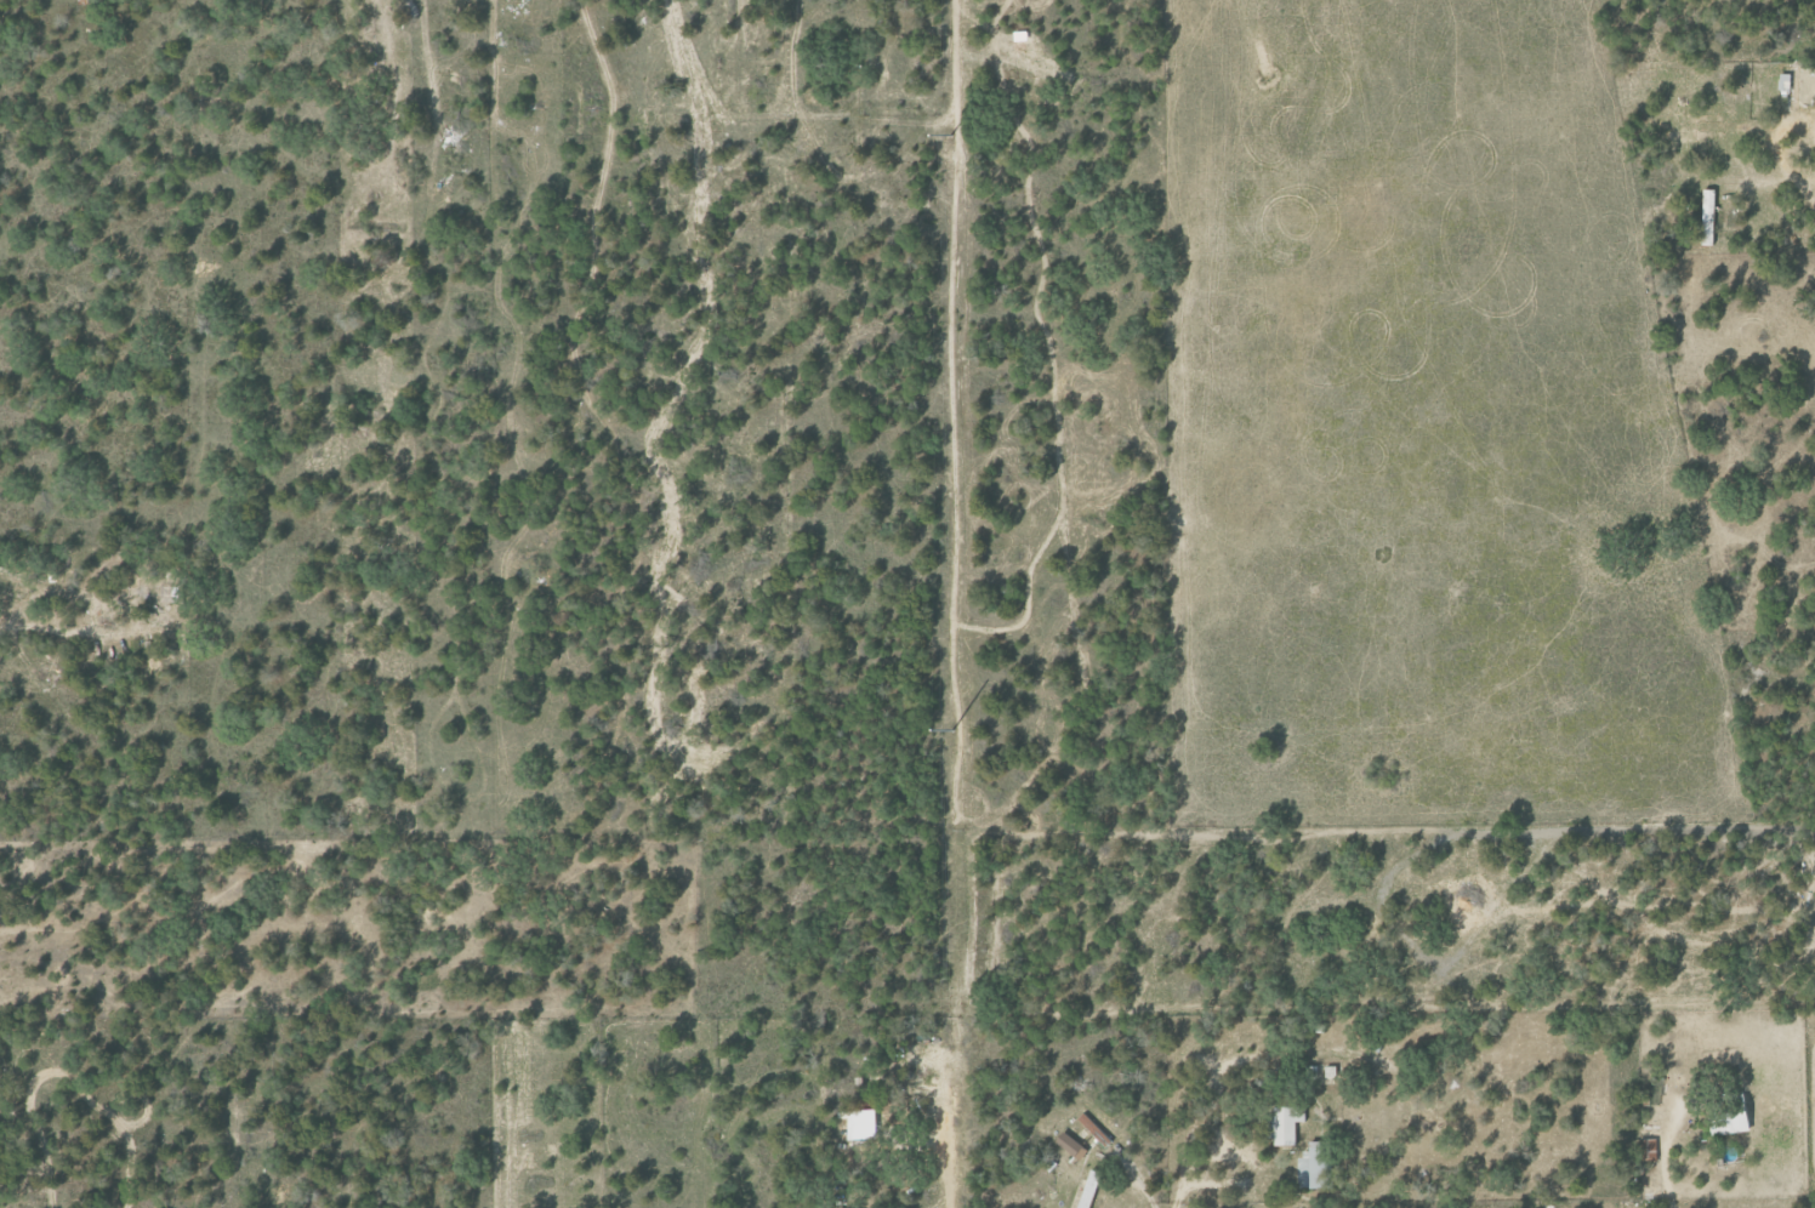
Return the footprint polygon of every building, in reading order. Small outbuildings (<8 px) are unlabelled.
[(1788,74),(1777,73),(1777,91),(1787,91),(1786,108),(1799,108),(1800,64),(1789,64),(1788,74)] [(1699,245),(1712,245),(1713,190),(1700,189),(1699,245)] [(1721,1110),(1723,1121),(1709,1124),(1711,1137),(1746,1130),(1742,1106),(1721,1110)] [(1099,1128),(1091,1113),(1083,1117),(1091,1132),(1099,1128)] [(1088,1146),(1066,1131),(1059,1141),(1081,1157),(1088,1146)] [(1655,1138),(1639,1139),(1639,1161),(1655,1160),(1655,1138)] [(1299,1188),(1333,1189),(1334,1142),(1311,1142),(1311,1152),(1300,1151),(1299,1188)]
